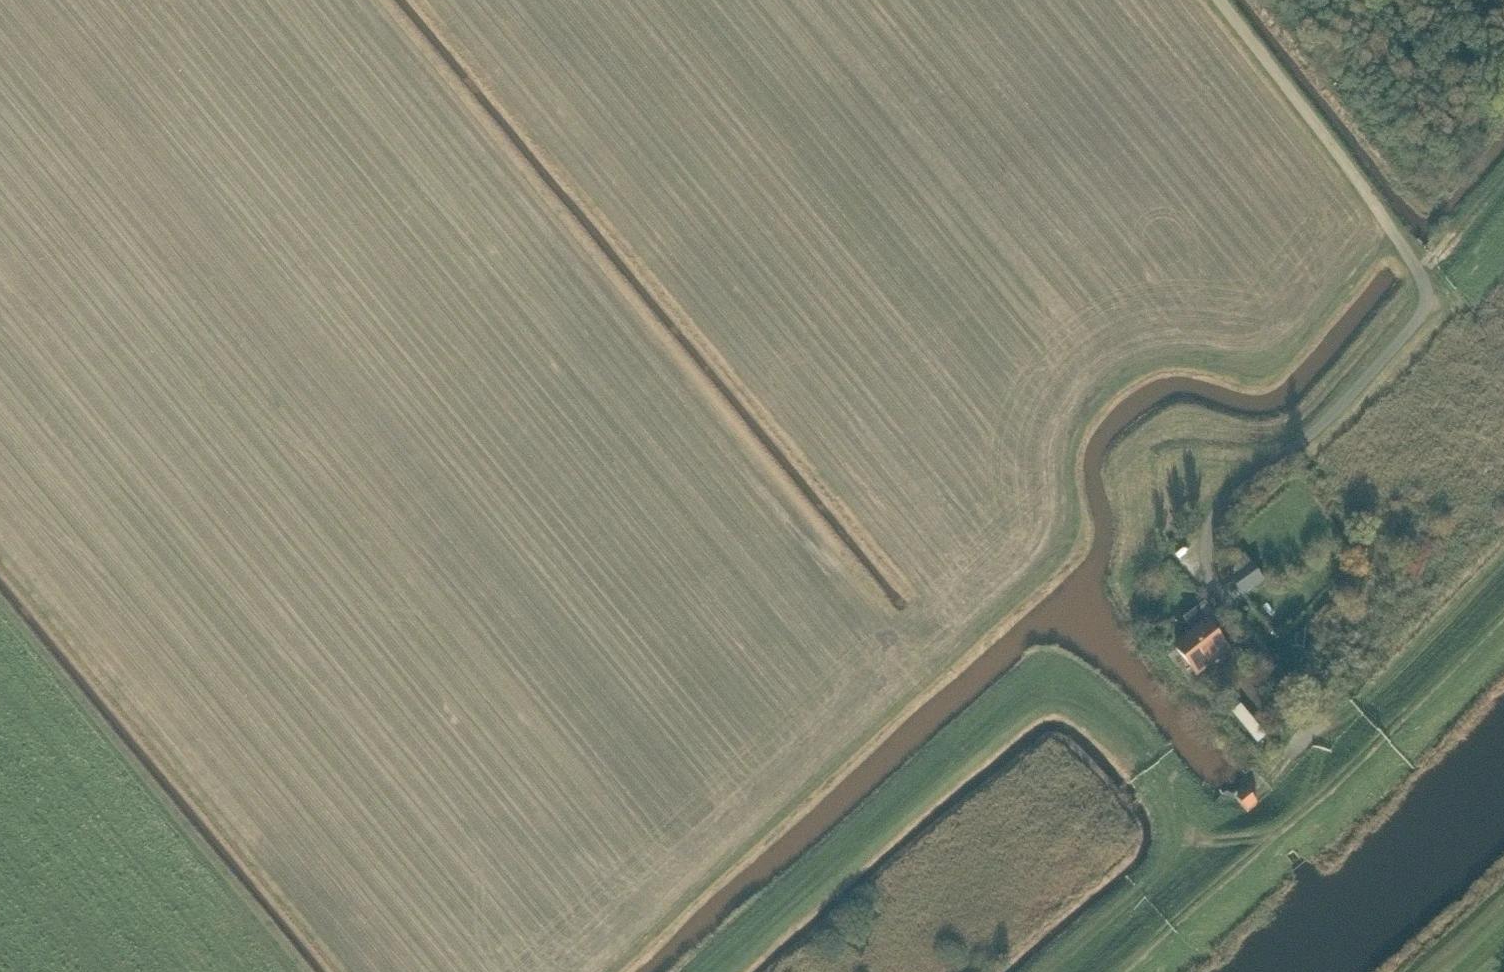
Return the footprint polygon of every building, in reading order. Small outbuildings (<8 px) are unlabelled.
[(1249,568),(1229,584),(1243,600),(1262,584),(1249,568)] [(1197,677),(1227,653),(1206,627),(1216,620),(1205,606),(1184,622),(1195,635),(1176,650),(1197,677)] [(1229,715),(1256,746),(1265,739),(1239,707),(1229,715)] [(1277,728),(1283,724),(1279,720),(1274,724),(1277,728)] [(1237,802),(1246,813),(1256,805),(1246,794),(1237,802)]
